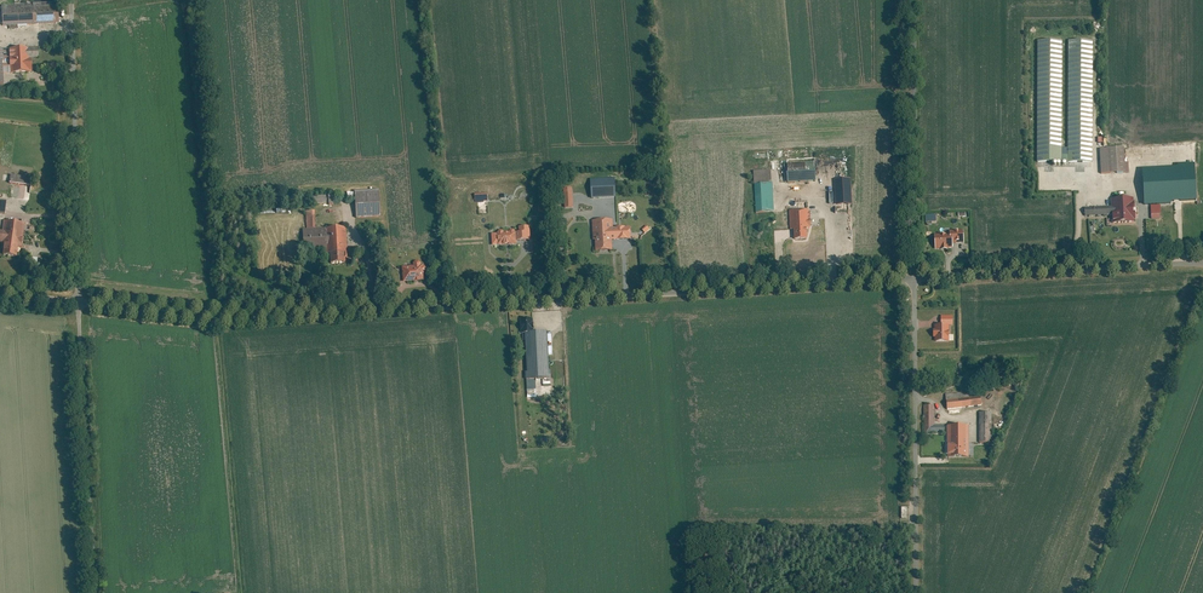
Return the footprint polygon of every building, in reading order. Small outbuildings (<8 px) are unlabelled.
[(2,27),(58,24),(57,0),(34,0),(34,4),(1,6),(2,27)] [(1063,42),(1038,41),(1037,164),(1093,164),(1094,42),(1069,42),(1068,156),(1062,156),(1063,42)] [(4,85),(3,69),(10,68),(10,75),(31,74),(31,59),(39,59),(38,48),(1,50),(1,45),(0,45),(0,85),(4,85)] [(1100,150),(1101,175),(1127,174),(1125,149),(1100,150)] [(1142,158),(1145,206),(1151,206),(1152,217),(1162,217),(1160,190),(1175,189),(1174,171),(1157,172),(1156,157),(1142,158)] [(806,183),(806,165),(787,166),(788,184),(806,183)] [(773,171),(755,172),(756,184),(774,184),(773,171)] [(10,176),(9,184),(31,187),(32,179),(10,176)] [(591,181),(592,200),(618,199),(617,179),(591,181)] [(835,180),(837,206),(852,205),(851,180),(835,180)] [(756,184),(758,213),(776,212),(775,184),(774,184),(756,184)] [(564,190),(565,210),(574,209),(573,190),(564,190)] [(354,193),(356,220),(381,218),(379,191),(354,193)] [(312,195),(313,202),(326,201),(325,193),(312,195)] [(489,193),(476,194),(477,202),(490,201),(489,193)] [(1114,216),(1114,225),(1135,223),(1133,198),(1111,199),(1111,207),(1083,209),(1084,218),(1114,216)] [(794,230),(794,241),(808,241),(808,229),(811,229),(811,210),(789,211),(790,230),(794,230)] [(331,255),(331,265),(346,265),(345,259),(348,259),(346,229),(315,230),(314,213),(306,213),(307,230),(302,230),(304,251),(326,250),(327,255),(331,255)] [(596,242),(597,253),(615,252),(614,241),(645,240),(644,230),(631,230),(614,231),(614,221),(593,222),(594,242),(596,242)] [(3,244),(1,256),(16,259),(18,249),(23,249),(26,225),(4,222),(2,232),(0,231),(0,244),(3,244)] [(497,234),(498,247),(517,246),(517,243),(531,242),(530,227),(519,227),(519,233),(516,233),(514,231),(511,231),(509,233),(509,234),(504,234),(504,233),(503,232),(499,232),(498,233),(498,234),(497,234)] [(950,235),(935,236),(936,250),(941,250),(941,252),(948,251),(948,249),(953,249),(953,244),(964,244),(963,231),(950,232),(950,235)] [(403,267),(405,284),(426,282),(426,274),(427,271),(425,268),(424,267),(422,263),(419,262),(415,263),(415,267),(403,267)] [(941,317),(942,326),(950,326),(950,327),(954,327),(954,317),(941,317)] [(942,326),(935,326),(935,343),(950,344),(950,327),(950,326),(942,326)] [(527,375),(528,382),(554,381),(553,371),(551,371),(549,334),(527,335),(530,375),(527,375)] [(946,396),(947,410),(981,406),(980,398),(970,399),(970,393),(946,396)] [(924,433),(944,433),(944,426),(935,426),(935,406),(924,406),(924,433)] [(980,414),(979,444),(991,444),(992,414),(980,414)] [(947,427),(948,459),(969,458),(968,426),(947,427)]
